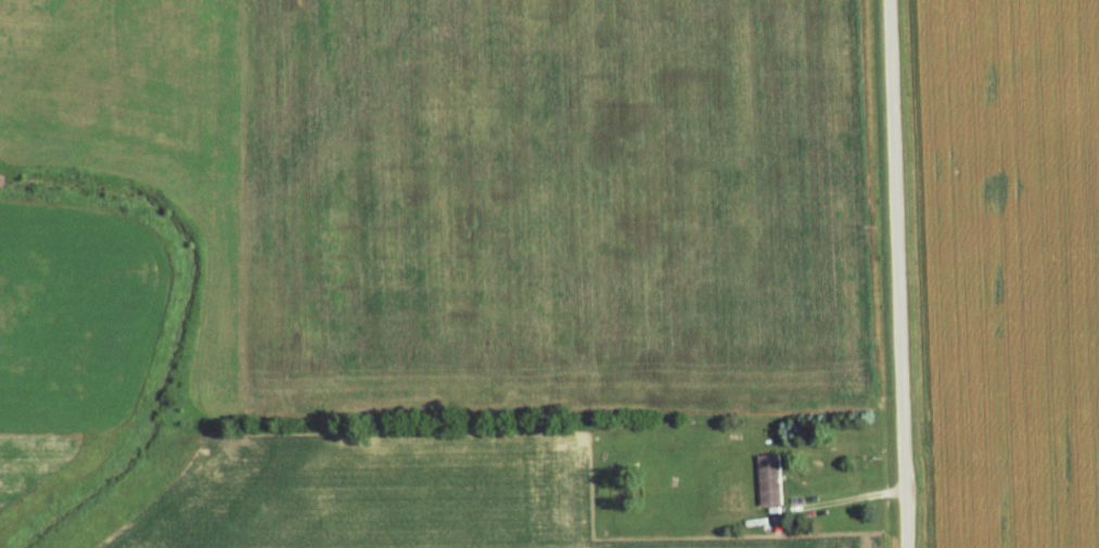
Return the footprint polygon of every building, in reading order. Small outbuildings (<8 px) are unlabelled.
[(775,457),(755,458),(755,508),(776,507),(775,457)]
